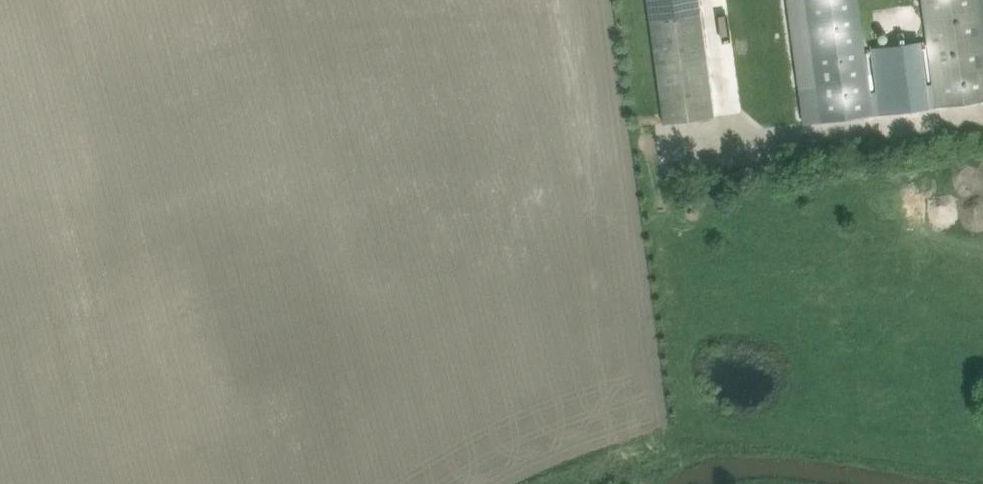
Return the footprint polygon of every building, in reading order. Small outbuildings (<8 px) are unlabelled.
[(665,123),(714,117),(699,0),(648,0),(665,123)] [(806,125),(982,100),(982,28),(979,0),(921,0),(933,84),(927,85),(922,42),(871,49),(873,62),(865,63),(856,0),(790,0),(806,125)]
